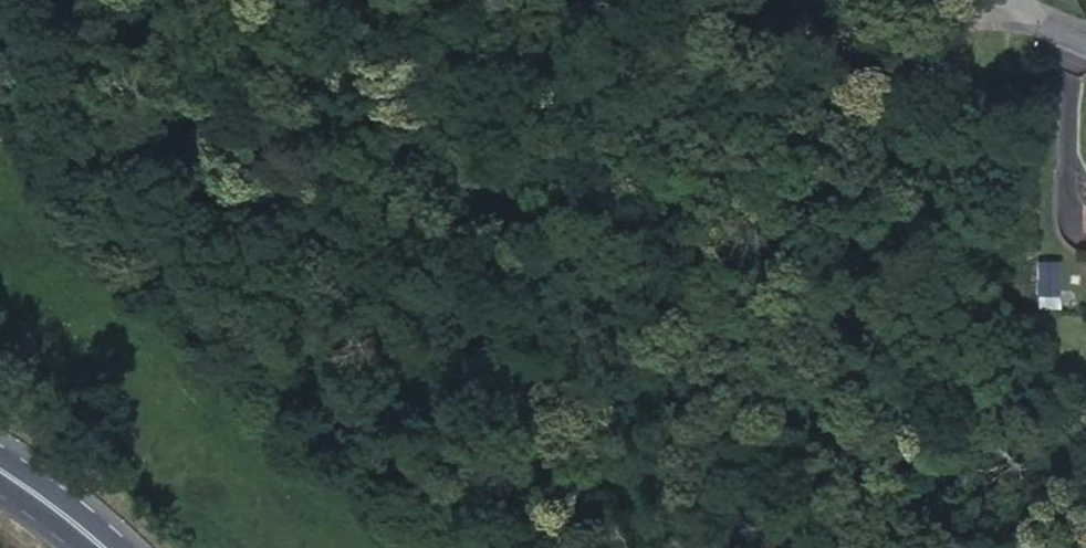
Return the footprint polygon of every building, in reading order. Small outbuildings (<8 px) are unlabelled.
[(1037,263),(1038,295),(1060,294),(1058,262),(1037,263)]
